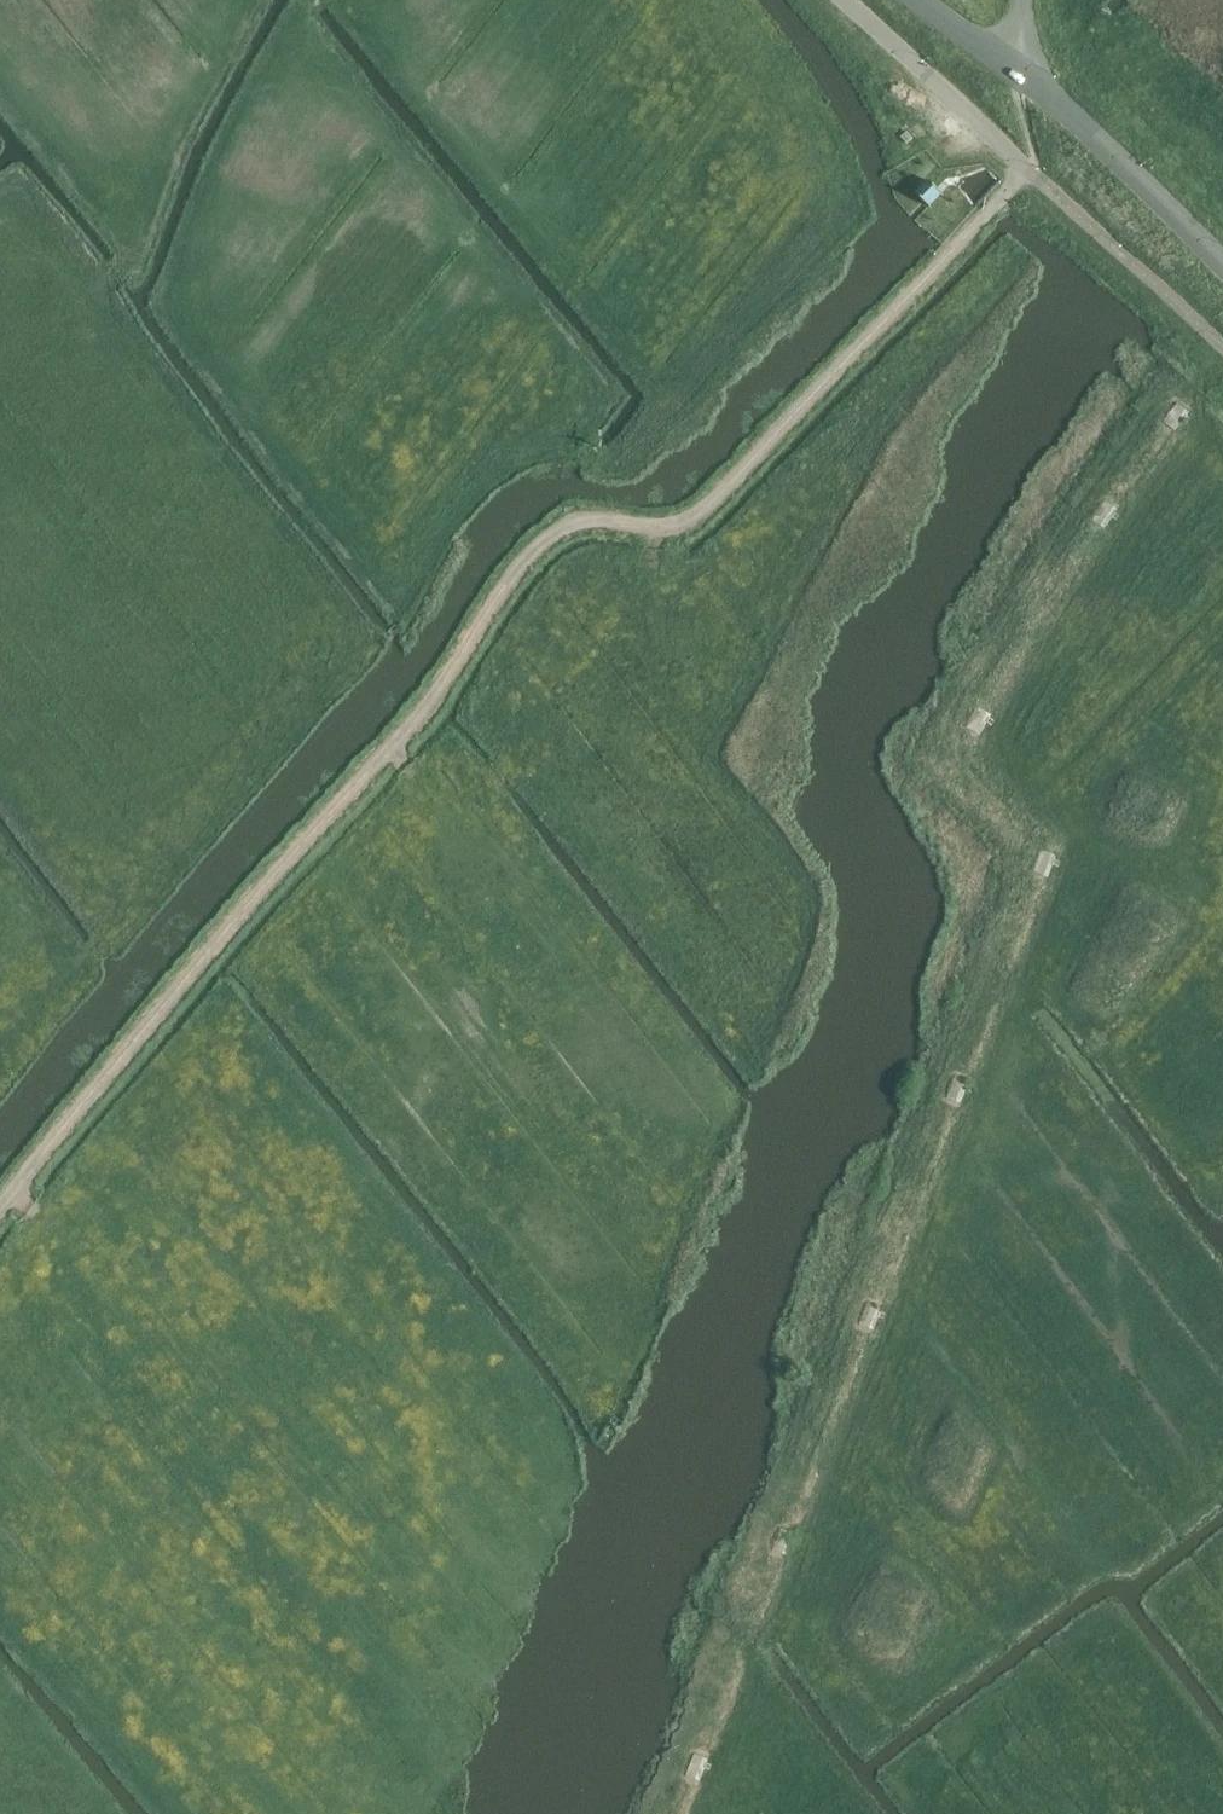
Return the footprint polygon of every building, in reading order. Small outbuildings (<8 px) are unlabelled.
[(906,143),(913,138),(906,129),(899,135),(906,143)] [(927,178),(915,191),(928,204),(940,190),(927,178)] [(1193,419),(1187,415),(1190,412),(1177,403),(1163,421),(1176,430),(1184,420),(1190,424),(1193,419)] [(1062,862),(1055,859),(1057,855),(1042,849),(1034,871),(1048,876),(1053,864),(1060,867),(1062,862)] [(975,1087),(968,1085),(969,1081),(955,1076),(946,1097),(961,1102),(966,1090),(973,1093),(975,1087)] [(888,1314),(881,1311),(883,1308),(868,1303),(860,1324),(875,1329),(879,1317),(886,1319),(888,1314)]
